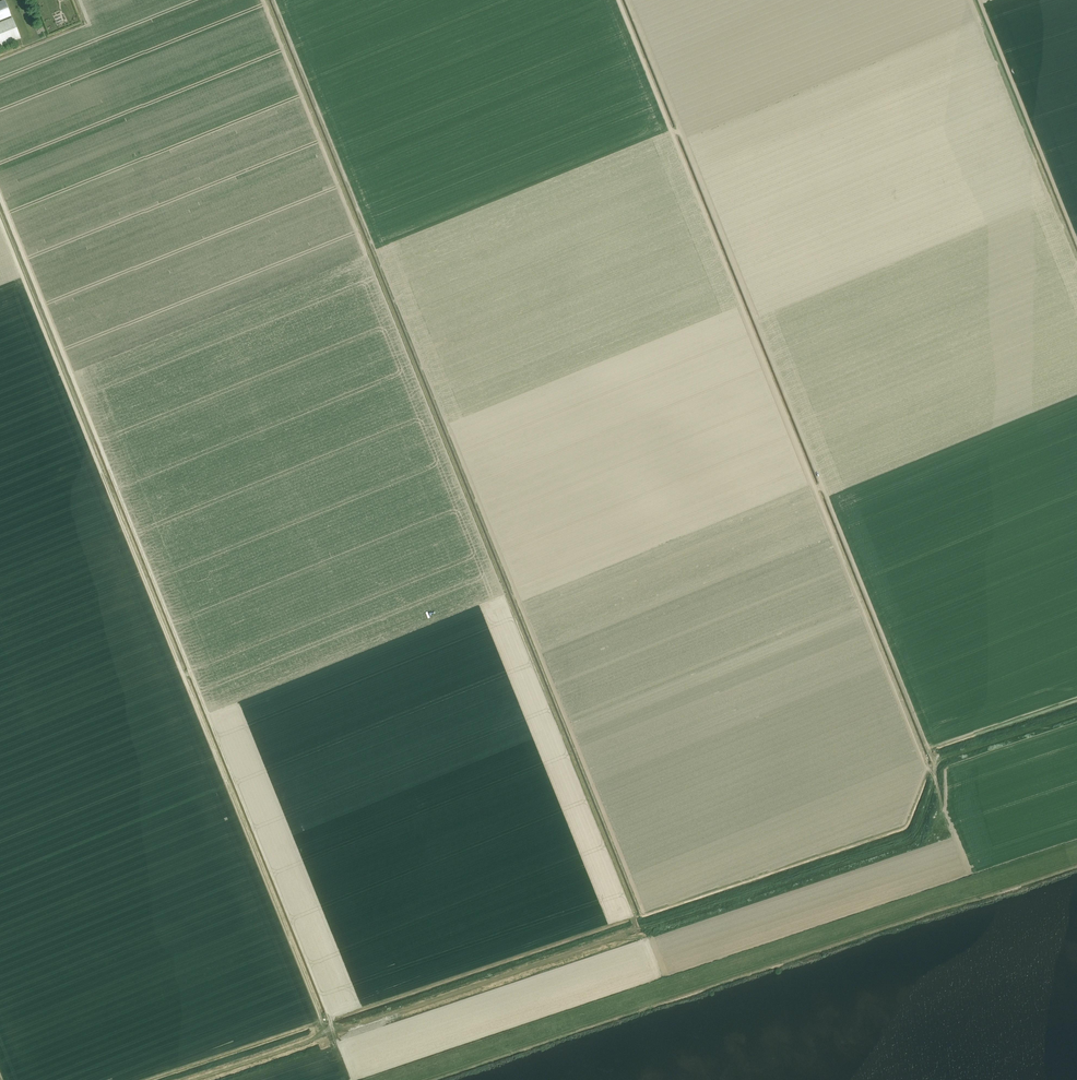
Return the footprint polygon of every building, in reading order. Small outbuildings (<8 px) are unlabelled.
[(8,9),(4,0),(0,2),(0,21),(11,17),(8,9)] [(12,18),(0,23),(0,46),(20,38),(12,18)]
